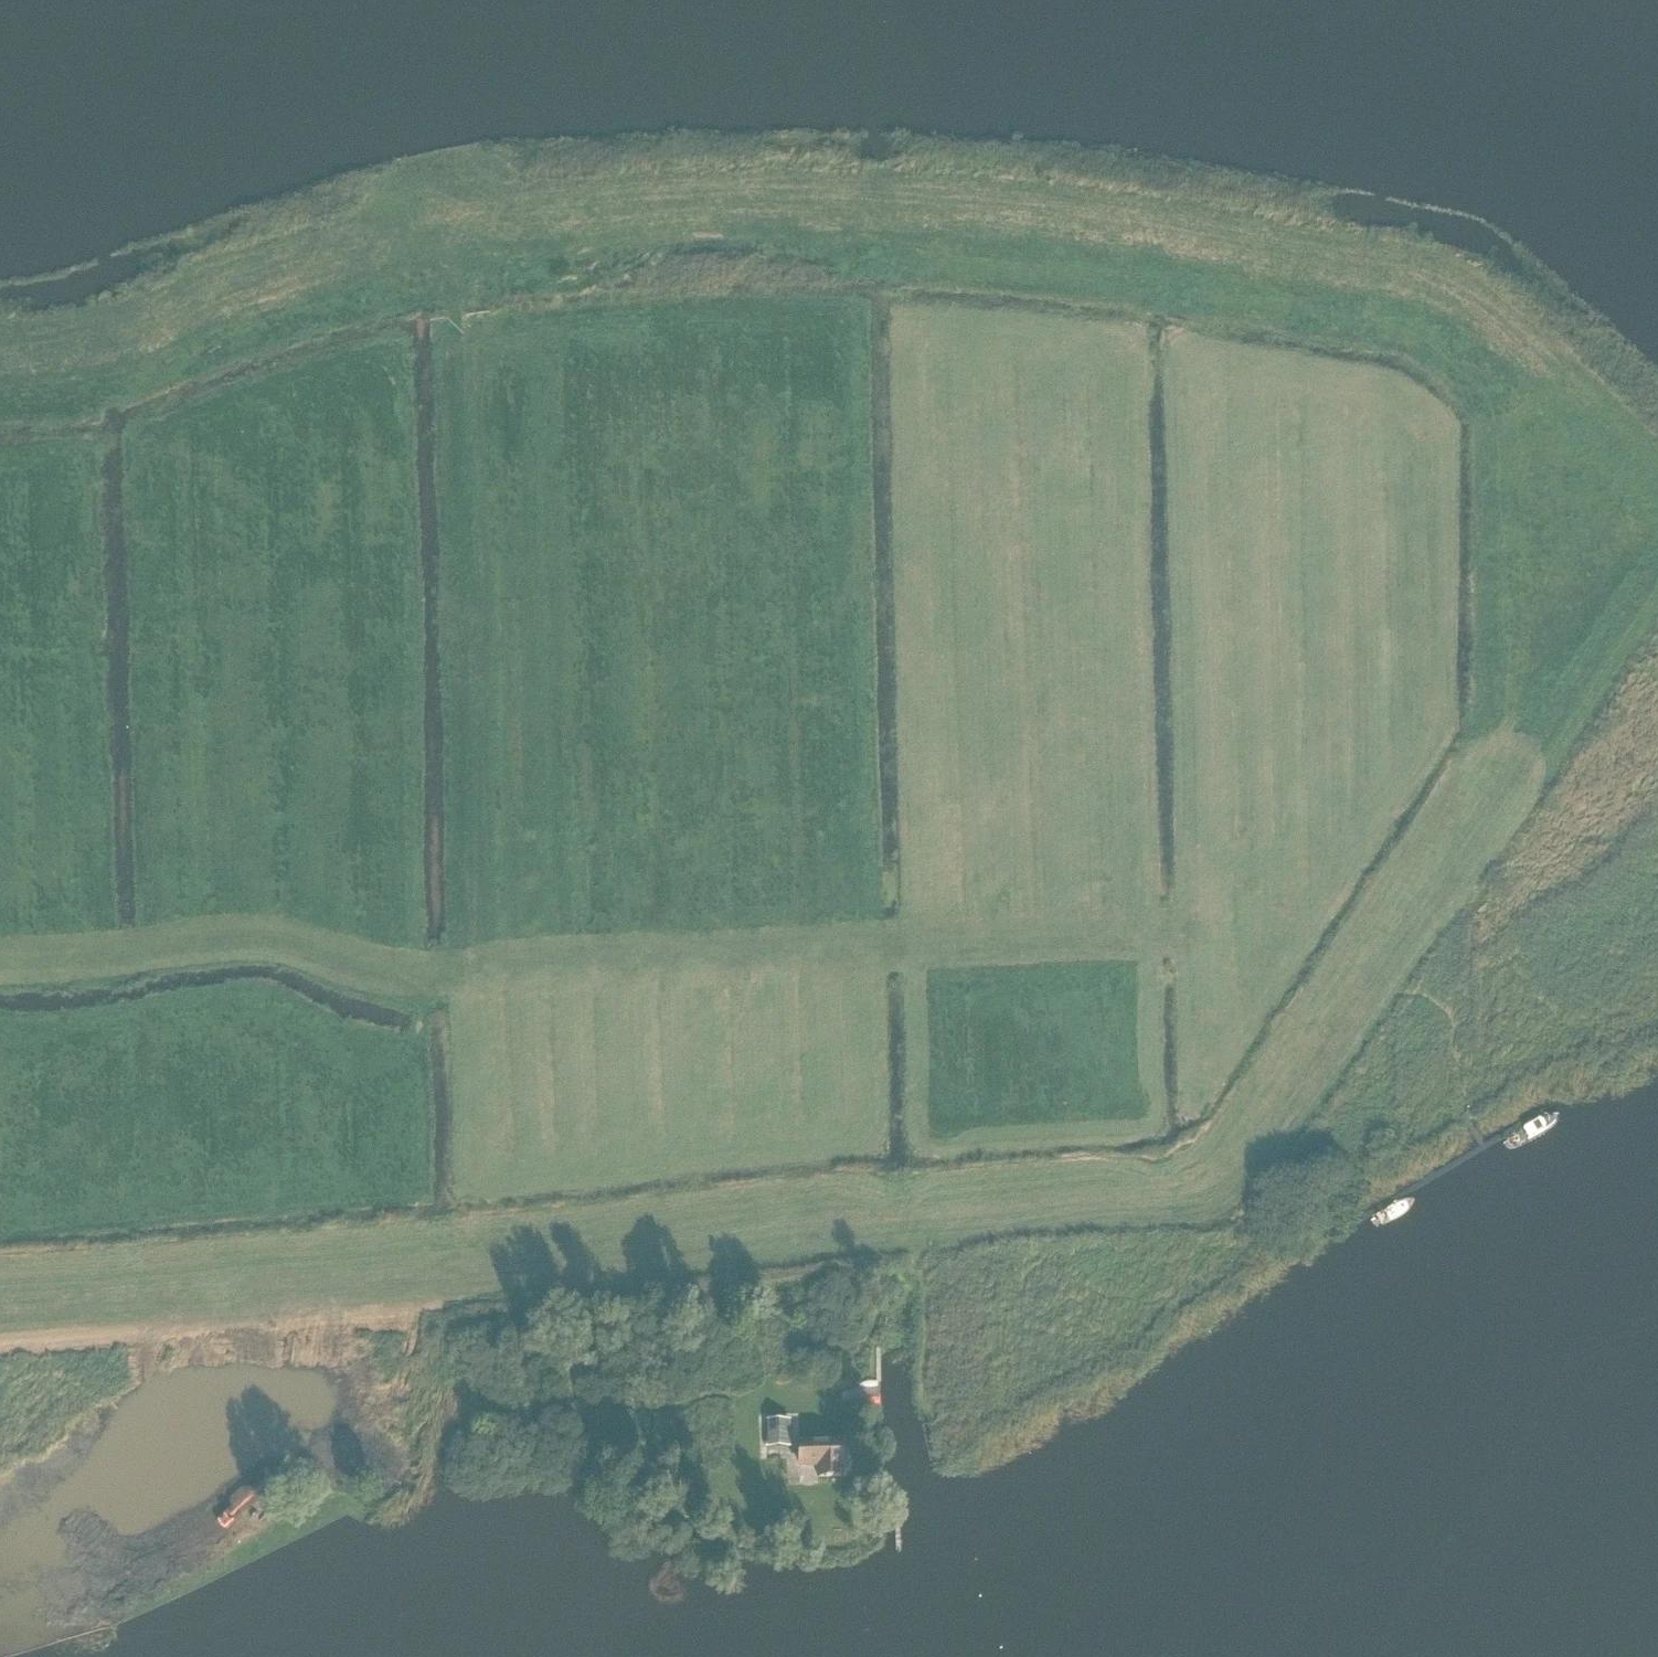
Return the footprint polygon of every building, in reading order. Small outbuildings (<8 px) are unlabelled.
[(767,1448),(788,1447),(786,1420),(765,1421),(767,1448)] [(842,1479),(841,1467),(843,1467),(842,1441),(796,1442),(797,1469),(816,1468),(816,1480),(842,1479)] [(688,1474),(670,1475),(670,1485),(688,1484),(688,1474)]
